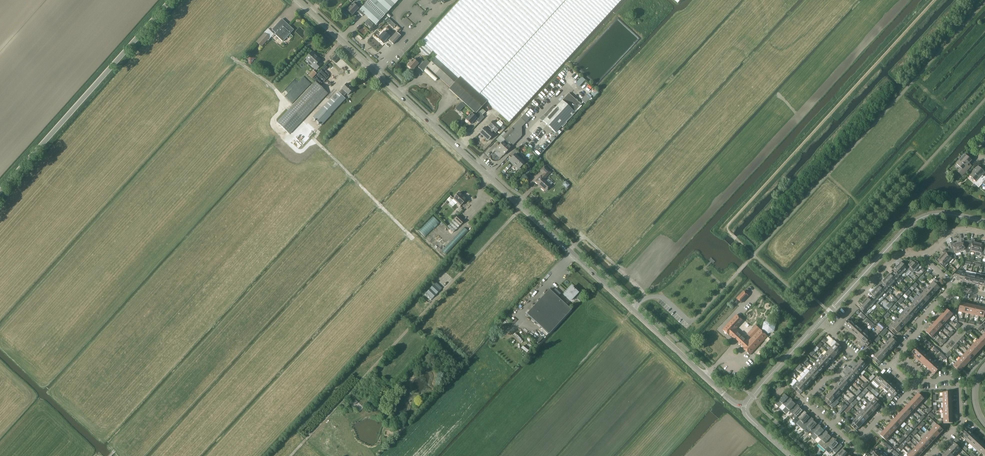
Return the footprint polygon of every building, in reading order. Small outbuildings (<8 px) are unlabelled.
[(347,10),(353,15),(357,10),(359,12),(358,12),(362,16),(364,14),(376,25),(394,6),(388,0),(369,0),(366,4),(360,10),(357,7),(359,5),(359,3),(357,2),(355,2),(353,4),(347,10)] [(402,19),(410,28),(414,24),(406,16),(402,19)] [(394,27),(397,24),(389,18),(387,21),(394,27)] [(290,33),(293,30),(284,21),(279,27),(277,25),(272,30),(276,33),(275,34),(283,42),(291,33),(290,33)] [(363,25),(359,28),(364,34),(368,30),(363,25)] [(389,40),(394,44),(401,36),(396,32),(391,38),(384,32),(378,38),(383,43),(388,38),(389,40)] [(270,38),(264,34),(256,42),(261,47),(270,38)] [(423,43),(419,48),(428,57),(432,52),(423,43)] [(317,70),(321,65),(318,62),(320,60),(317,57),(315,55),(315,54),(312,52),(306,58),(314,66),(314,67),(317,70)] [(257,58),(254,56),(253,57),(252,57),(254,56),(251,53),(245,59),(251,65),(257,58)] [(413,70),(419,63),(417,61),(416,62),(414,59),(408,66),(413,70)] [(330,72),(337,80),(342,75),(329,61),(320,69),(323,71),(326,75),(330,72)] [(582,76),(575,83),(579,86),(586,79),(582,76)] [(301,80),(307,86),(310,82),(304,77),(301,80)] [(315,82),(277,122),(289,134),(298,125),(328,93),(315,82)] [(348,95),(353,89),(347,83),(342,88),(342,89),(339,92),(338,92),(323,108),(322,107),(313,117),(322,125),(331,115),(330,115),(345,98),(343,97),(347,93),(348,95)] [(586,103),(592,96),(589,92),(582,99),(586,103)] [(563,127),(564,125),(567,123),(566,122),(581,105),(569,93),(555,108),(554,107),(552,106),(543,115),(540,118),(540,119),(542,121),(543,121),(544,122),(555,133),(562,126),(563,127)] [(462,101),(456,108),(460,111),(465,105),(462,101)] [(484,117),(483,116),(478,111),(476,114),(474,115),(472,113),(465,120),(471,124),(475,120),(479,123),(484,117)] [(502,142),(496,149),(500,152),(500,151),(504,155),(511,147),(520,137),(521,136),(521,126),(528,118),(524,114),(511,128),(502,137),(505,140),(502,143),(502,142)] [(485,127),(480,133),(488,140),(493,135),(491,133),(493,131),(495,133),(500,128),(496,125),(493,121),(489,126),(491,128),(489,131),(485,127)] [(518,169),(524,163),(516,156),(519,153),(515,149),(510,155),(512,157),(509,161),(518,169)] [(967,166),(972,161),(965,155),(957,164),(961,168),(958,172),(962,176),(970,168),(967,166)] [(535,182),(541,187),(541,188),(544,191),(544,190),(545,191),(552,183),(548,179),(546,181),(546,180),(544,179),(550,172),(544,166),(540,170),(544,174),(541,176),(535,182)] [(977,186),(979,183),(982,180),(980,178),(984,173),(978,166),(969,176),(976,182),(974,184),(977,186)] [(461,206),(467,199),(459,193),(453,199),(461,206)] [(419,230),(425,236),(440,222),(433,215),(419,230)] [(460,225),(464,221),(458,216),(455,219),(460,225)] [(455,219),(448,227),(453,232),(460,225),(455,219)] [(465,227),(443,250),(447,253),(468,230),(465,227)] [(958,242),(961,252),(965,250),(966,253),(968,253),(968,240),(965,242),(964,238),(960,239),(961,241),(958,242)] [(976,252),(978,243),(974,242),(975,240),(972,239),(971,241),(968,240),(968,253),(970,253),(971,251),(976,252)] [(982,256),(982,255),(984,243),(984,242),(982,241),(982,244),(978,243),(976,252),(981,253),(980,256),(982,256)] [(961,252),(958,242),(954,244),(953,242),(950,243),(952,248),(950,249),(949,250),(955,259),(957,258),(955,254),(961,252)] [(941,256),(949,263),(953,259),(954,260),(955,259),(949,250),(947,252),(945,249),(942,252),(944,253),(941,256)] [(935,260),(946,270),(947,268),(945,267),(949,263),(941,256),(939,259),(937,257),(935,260)] [(908,265),(910,267),(915,271),(915,272),(917,272),(920,269),(922,267),(918,263),(916,265),(911,261),(908,265)] [(908,269),(908,268),(900,262),(897,266),(905,274),(909,270),(913,274),(915,272),(915,271),(910,267),(908,269)] [(906,275),(905,274),(897,266),(893,270),(897,274),(895,276),(900,280),(901,281),(903,279),(903,278),(906,275)] [(957,279),(959,280),(959,281),(964,282),(966,271),(966,272),(959,270),(954,276),(957,279)] [(900,280),(895,276),(894,278),(889,274),(886,278),(893,284),(896,281),(898,282),(900,280)] [(884,288),(889,292),(890,293),(892,291),(890,288),(893,284),(886,278),(882,282),(886,286),(884,288)] [(929,286),(936,292),(940,288),(939,287),(941,285),(935,279),(929,286)] [(423,293),(431,301),(442,289),(436,283),(427,293),(425,291),(423,293)] [(887,296),(887,294),(889,292),(884,288),(883,290),(878,286),(875,290),(883,298),(885,298),(887,296)] [(936,292),(929,286),(926,289),(933,295),(936,292)] [(570,300),(577,293),(571,287),(564,295),(570,300)] [(549,334),(571,310),(549,289),(527,314),(549,334)] [(922,293),(929,299),(933,295),(926,289),(922,293)] [(884,299),(883,298),(875,290),(871,294),(875,298),(873,300),(878,304),(880,302),(883,300),(884,299)] [(741,303),(748,296),(743,291),(737,298),(741,303)] [(919,297),(926,303),(929,299),(922,293),(919,297)] [(915,301),(922,307),(926,303),(919,297),(915,301)] [(872,310),(874,310),(876,308),(876,306),(878,304),(873,300),(872,302),(867,298),(863,302),(872,310)] [(912,304),(919,310),(922,307),(915,301),(912,304)] [(867,316),(872,310),(863,302),(860,306),(864,310),(862,312),(867,316)] [(912,304),(909,308),(915,314),(919,310),(912,304)] [(904,310),(912,318),(915,314),(909,308),(907,307),(904,310)] [(954,315),(947,309),(944,313),(950,319),(954,315)] [(912,318),(904,310),(900,314),(902,315),(902,316),(908,322),(912,318)] [(950,319),(944,313),(940,317),(947,323),(950,319)] [(750,355),(767,336),(756,326),(748,334),(752,338),(747,343),(746,342),(746,341),(746,340),(738,332),(738,333),(737,332),(737,333),(734,331),(743,321),(736,315),(723,329),(732,338),(733,337),(736,340),(737,339),(740,342),(739,343),(743,347),(743,348),(750,355)] [(902,316),(898,319),(905,325),(908,322),(902,316)] [(947,323),(940,317),(937,321),(943,327),(947,323)] [(893,321),(895,323),(901,329),(905,325),(898,319),(897,318),(893,321)] [(843,326),(845,328),(849,331),(855,324),(852,321),(851,321),(849,319),(843,326)] [(764,322),(763,329),(764,330),(766,332),(767,334),(774,332),(775,325),(771,320),(764,322)] [(943,327),(937,321),(933,325),(940,331),(943,327)] [(895,335),(897,332),(898,333),(901,329),(895,323),(889,329),(895,335)] [(855,324),(849,331),(853,335),(859,328),(855,324)] [(940,331),(933,325),(930,328),(936,334),(940,331)] [(857,338),(863,331),(859,328),(853,335),(857,338)] [(936,334),(930,328),(926,332),(933,338),(936,334)] [(514,331),(513,332),(521,340),(522,338),(514,331)] [(861,342),(867,335),(863,331),(857,338),(861,342)] [(872,341),(870,339),(871,339),(867,335),(861,342),(867,347),(872,341)] [(888,342),(894,348),(900,342),(894,336),(892,338),(888,342)] [(978,339),(975,343),(974,343),(981,349),(984,346),(979,340),(978,339)] [(832,346),(830,349),(837,355),(841,351),(843,348),(834,340),(832,343),(832,344),(832,345),(832,346)] [(884,346),(891,352),(894,348),(888,342),(884,346)] [(971,347),(977,353),(981,349),(974,343),(971,347)] [(891,352),(884,346),(881,349),(888,355),(891,352)] [(918,347),(911,354),(915,357),(921,350),(918,347)] [(967,351),(974,357),(977,353),(971,347),(967,351)] [(827,352),(834,359),(837,355),(830,349),(827,352)] [(888,355),(881,349),(877,353),(884,359),(888,355)] [(919,361),(925,354),(921,350),(915,357),(919,361)] [(964,354),(971,361),(974,357),(967,351),(964,354)] [(827,352),(824,356),(823,356),(830,362),(834,359),(827,352)] [(878,365),(880,363),(884,359),(877,353),(874,357),(875,358),(872,360),(878,365)] [(818,358),(827,366),(830,362),(823,356),(824,356),(822,354),(818,358)] [(923,364),(929,357),(925,354),(919,361),(923,364)] [(961,358),(967,364),(971,361),(964,354),(961,358)] [(926,368),(933,361),(929,357),(923,364),(926,368)] [(816,364),(823,370),(827,366),(818,358),(815,362),(817,363),(816,364)] [(863,358),(861,360),(857,364),(864,370),(869,364),(863,358)] [(957,362),(964,368),(967,364),(961,358),(957,362)] [(930,371),(936,364),(933,361),(926,368),(930,371)] [(953,366),(960,372),(964,368),(957,362),(953,366)] [(816,364),(813,367),(820,374),(823,370),(816,364)] [(864,370),(857,364),(854,368),(860,374),(864,370)] [(936,364),(930,371),(934,375),(940,368),(936,364)] [(808,369),(816,377),(820,374),(813,367),(812,365),(808,369)] [(860,374),(854,368),(850,371),(857,377),(860,374)] [(804,373),(813,381),(816,377),(808,369),(804,373)] [(847,375),(853,381),(857,377),(850,371),(847,375)] [(801,377),(809,385),(813,381),(804,373),(801,377)] [(879,387),(880,385),(881,385),(887,379),(883,375),(882,375),(880,373),(873,381),(879,387)] [(850,385),(853,381),(847,375),(843,379),(850,385)] [(799,382),(806,389),(809,385),(801,377),(797,381),(799,382)] [(850,385),(843,379),(840,383),(846,389),(850,385)] [(884,389),(890,382),(887,379),(881,385),(884,389)] [(793,389),(800,395),(802,392),(806,389),(799,382),(793,389)] [(890,382),(884,389),(888,392),(894,385),(890,382)] [(846,389),(840,383),(836,386),(843,393),(843,392),(846,389)] [(900,391),(898,389),(894,385),(888,392),(894,398),(900,391)] [(845,394),(843,392),(843,393),(836,386),(833,390),(840,396),(842,394),(843,395),(845,394)] [(829,394),(837,401),(838,401),(841,397),(840,396),(833,390),(829,394)] [(915,397),(921,403),(925,399),(918,393),(915,397)] [(787,406),(792,401),(793,400),(790,398),(790,399),(785,394),(776,404),(783,410),(787,406)] [(837,401),(829,394),(826,398),(824,400),(832,407),(837,401)] [(869,403),(876,409),(882,403),(875,397),(869,403)] [(911,401),(918,407),(921,403),(915,397),(911,401)] [(356,399),(352,403),(360,411),(364,406),(356,399)] [(783,410),(790,417),(799,407),(800,406),(797,404),(797,405),(792,401),(787,406),(783,410)] [(908,405),(914,411),(918,407),(911,401),(908,405)] [(866,407),(873,413),(876,409),(869,403),(868,402),(866,403),(868,405),(866,407)] [(904,408),(911,415),(914,411),(908,405),(904,408)] [(790,417),(797,424),(806,414),(807,413),(805,411),(804,411),(799,407),(790,417)] [(866,407),(863,411),(869,417),(873,413),(866,407)] [(901,412),(907,418),(911,415),(904,408),(901,412)] [(857,413),(859,415),(866,421),(869,417),(863,411),(861,409),(857,413)] [(897,416),(904,422),(907,418),(901,412),(897,416)] [(797,424),(804,430),(807,427),(813,420),(814,419),(812,417),(811,418),(806,414),(797,424)] [(866,421),(859,415),(856,418),(862,424),(866,421)] [(894,420),(900,426),(904,422),(897,416),(894,420)] [(857,430),(859,428),(862,424),(856,418),(850,424),(857,430)] [(804,430),(811,437),(820,427),(821,426),(819,424),(818,425),(813,420),(807,427),(804,430)] [(890,423),(897,430),(900,426),(894,420),(890,423)] [(887,427),(894,433),(897,430),(890,423),(887,427)] [(933,428),(940,434),(943,430),(937,424),(933,428)] [(811,437),(818,443),(827,433),(828,433),(826,430),(825,431),(820,427),(811,437)] [(883,431),(890,437),(894,433),(887,427),(883,431)] [(930,431),(936,438),(940,434),(933,428),(930,431)] [(966,440),(972,433),(968,430),(967,430),(966,429),(964,430),(960,434),(966,440)] [(890,437),(883,431),(880,435),(887,441),(890,437)] [(926,435),(933,441),(936,438),(930,431),(926,435)] [(818,443),(825,450),(835,440),(835,439),(833,437),(832,438),(828,433),(827,433),(818,443)] [(970,443),(976,437),(972,433),(966,440),(970,443)] [(923,439),(929,445),(933,441),(926,435),(923,439)] [(976,437),(970,443),(973,447),(980,440),(976,437)] [(919,443),(926,449),(929,445),(923,439),(919,443)] [(836,453),(843,446),(840,444),(835,440),(825,450),(829,454),(833,450),(836,453)] [(977,450),(983,443),(980,440),(973,447),(977,450)] [(916,446),(922,453),(926,449),(919,443),(916,446)] [(951,447),(958,453),(961,449),(955,443),(951,447)] [(919,455),(922,453),(916,446),(912,450),(919,455)] [(951,447),(948,451),(953,455),(955,455),(958,453),(951,447)]
